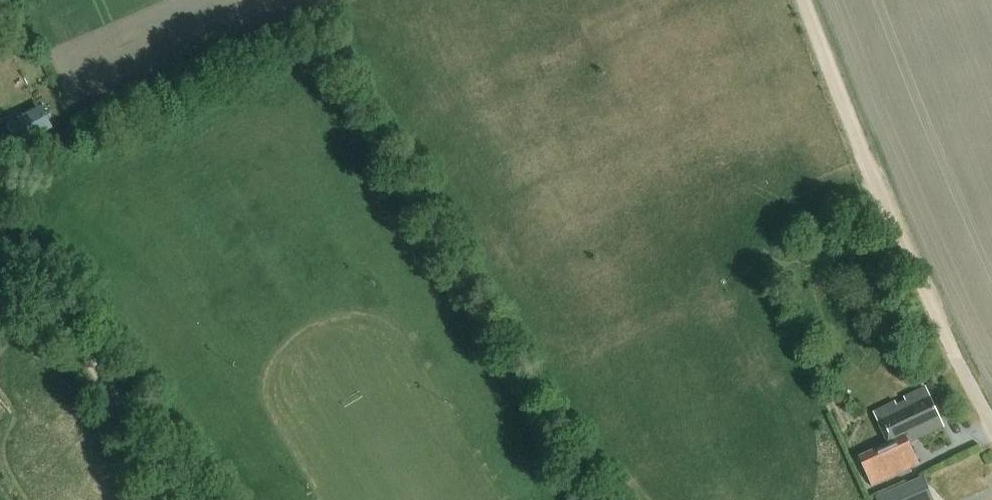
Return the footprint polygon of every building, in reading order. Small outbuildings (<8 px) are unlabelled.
[(58,111),(21,130),(27,144),(64,124),(58,111)] [(876,407),(890,439),(860,453),(873,484),(924,462),(913,439),(946,425),(929,385),(876,407)] [(878,496),(880,499),(906,499),(900,486),(878,496)]
